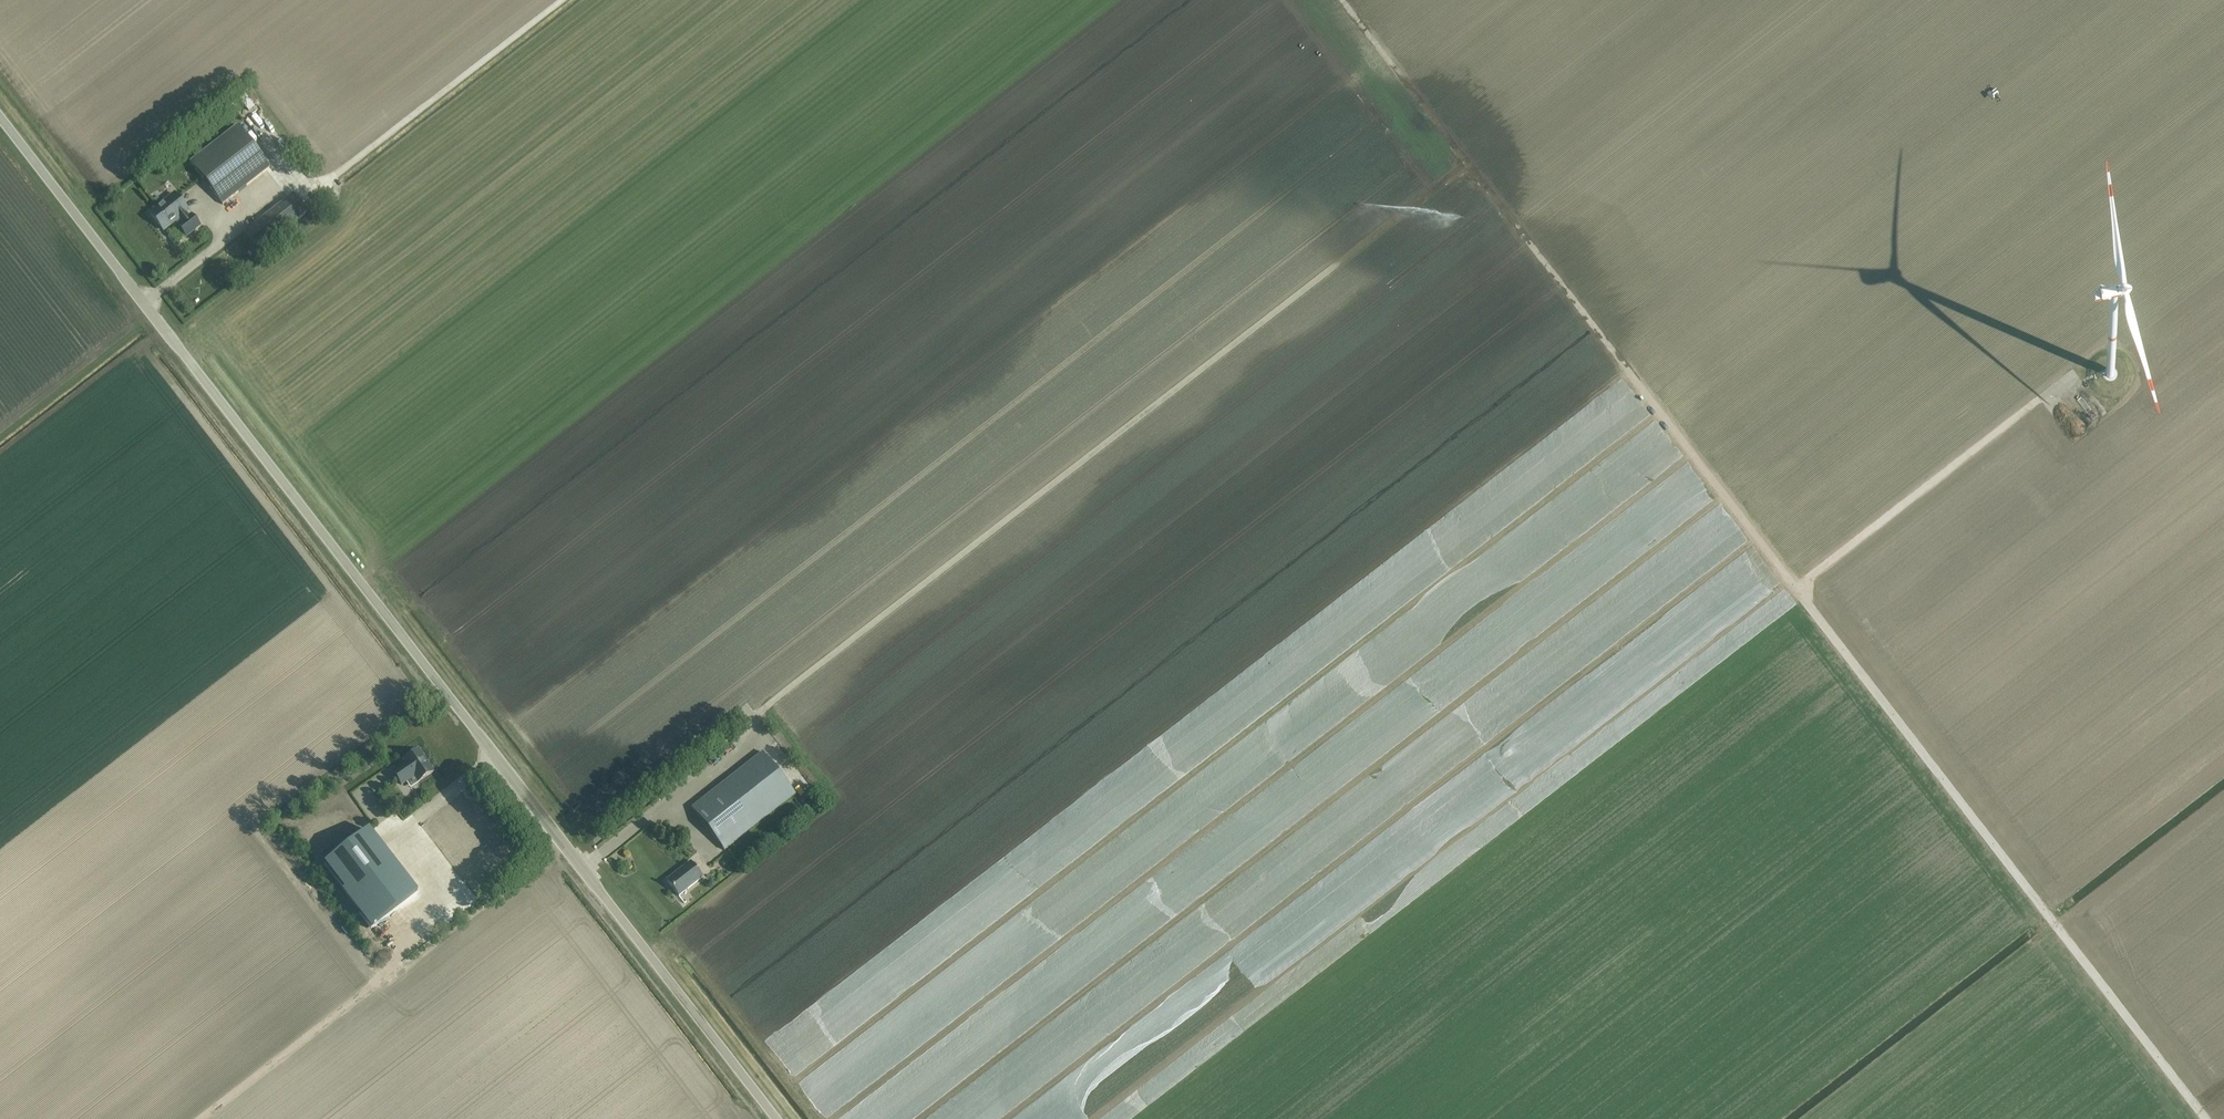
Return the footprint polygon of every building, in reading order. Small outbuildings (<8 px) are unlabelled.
[(270,168),(237,125),(237,126),(190,162),(223,205),(223,204),(270,168)] [(150,213),(153,217),(164,231),(179,218),(183,223),(178,226),(186,237),(200,226),(191,216),(189,218),(186,214),(188,212),(174,194),(150,213)] [(258,250),(307,212),(294,194),(244,232),(258,250)] [(2114,375),(2115,374),(2114,373),(2114,372),(2113,371),(2113,370),(2112,370),(2111,370),(2110,370),(2109,370),(2108,370),(2107,371),(2107,372),(2106,372),(2106,373),(2106,374),(2106,375),(2106,376),(2107,376),(2107,377),(2108,378),(2109,378),(2110,378),(2111,378),(2112,378),(2113,378),(2113,377),(2114,376),(2114,375)] [(418,750),(403,760),(406,763),(393,772),(402,785),(414,776),(418,782),(419,781),(433,772),(418,750)] [(724,850),(795,795),(762,752),(691,807),(724,850)] [(361,913),(359,914),(371,930),(418,894),(369,831),(325,865),(346,893),(361,913)] [(703,878),(690,861),(690,862),(680,870),(680,869),(679,870),(680,871),(676,874),(675,873),(674,873),(675,874),(667,880),(666,880),(679,897),(679,896),(677,894),(686,888),(687,890),(688,890),(687,889),(702,877),(703,878)] [(693,898),(683,903),(685,908),(696,903),(693,898)]
